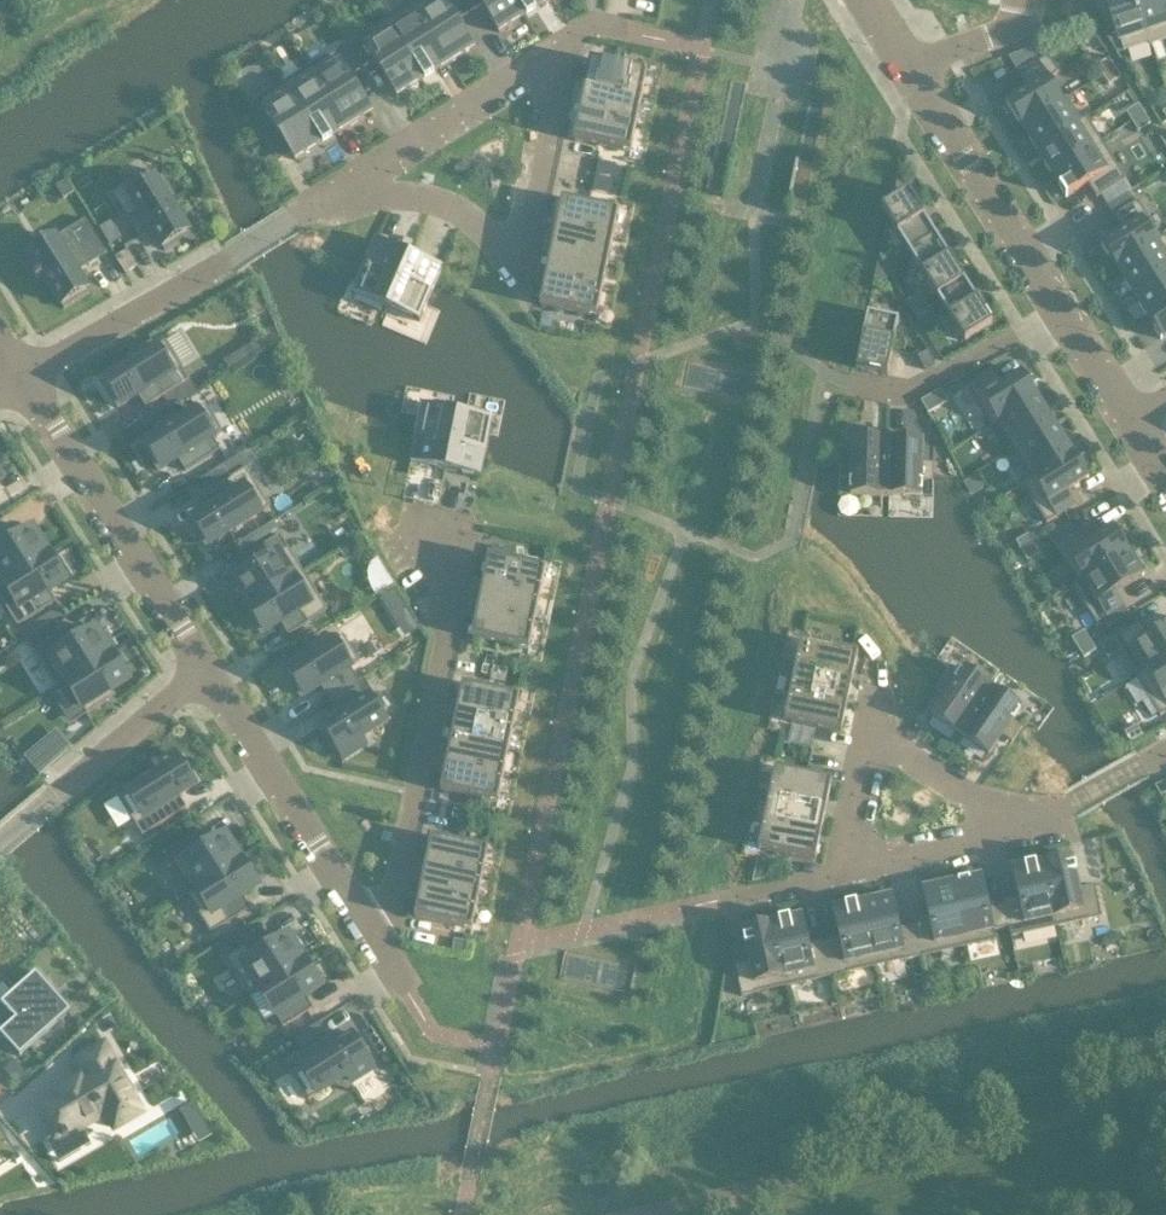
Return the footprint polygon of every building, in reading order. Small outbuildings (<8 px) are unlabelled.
[(458,20),(445,0),(416,0),(414,1),(452,63),(464,55),(475,48),(471,42),(458,20)] [(462,0),(445,0),(458,20),(470,13),(462,0)] [(478,0),(462,0),(470,13),(482,5),(478,0)] [(516,0),(478,0),(482,5),(499,33),(510,26),(526,16),(522,10),(516,0)] [(522,10),(526,16),(542,6),(552,0),(516,0),(522,10)] [(1135,0),(1106,0),(1118,34),(1124,52),(1150,43),(1135,0)] [(1162,0),(1135,0),(1150,43),(1150,46),(1165,41),(1165,11),(1162,0)] [(452,63),(414,1),(386,19),(420,74),(424,80),(440,70),(452,63)] [(420,74),(386,19),(359,35),(365,45),(374,61),(397,97),(408,90),(424,80),(420,74)] [(362,68),(353,53),(347,43),(334,51),(350,76),(362,68)] [(374,61),(365,45),(353,53),(362,68),(374,61)] [(1030,49),(1013,55),(1022,72),(1039,62),(1030,49)] [(370,106),(350,76),(334,51),(312,65),(350,127),(363,119),(373,112),(370,106)] [(1059,73),(1048,56),(1039,62),(1022,72),(1019,74),(1028,89),(1006,102),(1022,127),(1063,101),(1049,79),(1059,73)] [(1115,68),(1109,58),(1097,66),(1103,76),(1115,68)] [(647,72),(590,61),(584,88),(588,89),(642,100),(647,72)] [(350,127),(312,65),(283,83),(318,138),(322,144),(338,134),(350,127)] [(1121,78),(1115,68),(1103,76),(1109,85),(1121,78)] [(318,138),(283,83),(257,100),(263,110),(278,133),(291,155),(295,161),(306,154),(322,144),(318,138)] [(636,126),(642,100),(588,89),(584,88),(579,115),(583,115),(636,126)] [(1036,150),(1082,121),(1068,98),(1063,101),(1022,127),(1036,150)] [(1144,115),(1138,105),(1126,112),(1132,122),(1144,115)] [(278,133),(263,110),(250,118),(265,141),(278,133)] [(631,153),(636,126),(583,115),(579,115),(573,141),(631,153)] [(1151,124),(1144,115),(1132,122),(1138,132),(1151,124)] [(1051,173),(1102,141),(1087,118),(1082,121),(1036,150),(1051,173)] [(1126,180),(1102,141),(1051,173),(1066,197),(1088,184),(1097,198),(1101,196),(1126,180)] [(804,211),(813,169),(798,166),(799,163),(796,163),(786,210),(789,211),(790,208),(804,211)] [(151,170),(112,194),(140,239),(141,238),(138,233),(149,226),(152,231),(165,251),(191,235),(170,200),(176,196),(163,176),(156,180),(151,170)] [(74,193),(66,180),(56,187),(64,199),(74,193)] [(1126,180),(1101,196),(1107,206),(1132,190),(1126,180)] [(937,237),(909,192),(890,204),(882,209),(887,218),(910,254),(937,237)] [(619,212),(561,200),(556,227),(613,239),(619,212)] [(1162,240),(1138,201),(1114,216),(1123,230),(1101,244),(1117,268),(1162,240)] [(112,221),(100,229),(110,245),(122,238),(112,221)] [(613,239),(556,227),(551,253),(608,265),(613,239)] [(68,230),(23,258),(37,280),(43,276),(64,309),(91,292),(78,272),(75,267),(85,261),(88,266),(90,265),(68,230)] [(964,280),(937,237),(910,254),(937,297),(964,280)] [(1165,270),(1165,237),(1162,240),(1117,268),(1131,292),(1165,270)] [(387,309),(410,255),(400,251),(394,248),(377,241),(365,269),(359,284),(354,295),(383,307),(387,309)] [(603,290),(608,265),(551,253),(547,269),(546,278),(603,290)] [(419,259),(410,255),(387,309),(389,310),(420,323),(427,306),(436,283),(442,269),(426,261),(419,259)] [(890,265),(878,263),(874,280),(887,283),(890,265)] [(1165,302),(1165,270),(1131,292),(1146,315),(1165,302)] [(597,317),(603,290),(546,278),(540,306),(597,317)] [(965,342),(992,325),(964,280),(937,297),(965,342)] [(913,312),(926,304),(920,294),(906,302),(913,312)] [(1146,315),(1161,339),(1165,336),(1165,302),(1146,315)] [(932,314),(926,304),(913,312),(919,322),(932,314)] [(899,320),(868,313),(856,368),(888,375),(899,320)] [(542,314),(540,327),(550,329),(553,316),(542,314)] [(136,360),(101,382),(118,408),(138,396),(143,393),(149,403),(145,406),(146,408),(163,397),(190,380),(180,365),(195,355),(180,332),(166,341),(156,348),(152,342),(132,354),(136,360)] [(256,356),(268,348),(262,338),(250,346),(256,356)] [(924,369),(925,370),(936,365),(928,351),(918,356),(924,369)] [(914,356),(910,376),(924,369),(918,356),(914,356)] [(752,404),(758,374),(687,359),(681,389),(752,404)] [(1037,396),(1022,372),(1000,385),(991,371),(967,386),(991,425),(996,422),(1037,396)] [(190,380),(163,397),(171,409),(198,392),(190,380)] [(948,402),(941,389),(921,401),(928,413),(948,402)] [(1055,425),(1037,396),(996,422),(1014,450),(1055,425)] [(206,405),(141,445),(158,472),(178,459),(183,456),(189,467),(184,470),(186,471),(220,450),(212,437),(222,431),(206,405)] [(446,471),(458,414),(451,412),(423,407),(421,418),(417,435),(414,452),(411,464),(429,468),(435,469),(446,471)] [(466,415),(458,414),(446,471),(456,473),(463,475),(481,478),(481,476),(485,460),(490,435),(493,421),(466,415)] [(1073,453),(1055,425),(1014,450),(1032,479),(1073,453)] [(886,497),(887,438),(852,437),(852,461),(851,480),(851,496),(882,497),(886,497)] [(922,439),(887,438),(886,497),(890,497),(921,498),(921,482),(922,463),(922,439)] [(1067,491),(1088,478),(1073,453),(1032,479),(1022,485),(1047,524),(1076,506),(1067,491)] [(851,480),(852,461),(840,461),(839,470),(839,479),(851,480)] [(934,463),(922,463),(921,482),(933,482),(934,478),(934,472),(934,463)] [(223,465),(200,479),(208,492),(230,478),(223,465)] [(209,508),(188,521),(205,548),(270,507),(246,468),(230,478),(208,492),(201,496),(202,498),(207,495),(214,505),(209,508)] [(272,523),(250,536),(254,543),(276,529),(272,523)] [(0,533),(0,577),(4,583),(54,552),(38,526),(12,542),(5,531),(9,528),(9,527),(0,533)] [(1128,550),(1113,526),(1085,544),(1076,530),(1053,544),(1077,583),(1128,550)] [(1034,545),(1029,534),(1016,542),(1022,552),(1034,545)] [(249,572),(228,584),(244,610),(304,572),(281,535),(241,559),(242,561),(247,558),(253,569),(249,572)] [(1040,555),(1034,545),(1022,552),(1027,562),(1040,555)] [(1115,593),(1144,575),(1128,550),(1077,583),(1072,586),(1097,624),(1124,607),(1115,593)] [(0,585),(0,599),(18,627),(57,602),(56,600),(51,604),(45,593),(50,590),(70,577),(54,552),(4,583),(0,585)] [(485,576),(483,585),(487,586),(540,597),(546,570),(538,568),(488,558),(485,576)] [(378,592),(395,583),(383,559),(366,568),(378,592)] [(304,572),(244,610),(261,636),(281,623),(286,620),(292,630),(287,634),(289,635),(328,610),(304,572)] [(535,623),(540,597),(487,586),(483,585),(481,595),(477,612),(481,613),(535,623)] [(395,586),(381,595),(388,606),(402,597),(395,586)] [(529,650),(535,623),(481,613),(477,612),(476,620),(472,638),(498,643),(522,648),(529,650)] [(1148,636),(1139,622),(1112,639),(1136,678),(1165,659),(1165,625),(1148,636)] [(34,623),(21,631),(26,639),(39,631),(34,623)] [(39,631),(26,639),(33,652),(60,635),(52,623),(39,631)] [(60,635),(33,652),(57,689),(67,683),(117,652),(101,626),(75,642),(69,632),(74,629),(73,627),(60,635)] [(1090,641),(1084,631),(1072,638),(1078,648),(1090,641)] [(343,635),(284,673),(300,699),(321,687),(326,684),(333,696),(329,699),(330,701),(359,682),(350,668),(360,661),(343,635)] [(1096,650),(1090,641),(1078,648),(1084,658),(1096,650)] [(800,642),(795,669),(849,680),(852,680),(854,672),(858,654),(808,644),(800,642)] [(117,652),(67,683),(87,715),(107,703),(103,696),(133,678),(117,652)] [(1136,678),(1160,716),(1165,713),(1165,659),(1136,678)] [(944,696),(931,716),(960,736),(993,688),(990,686),(964,668),(955,681),(944,696)] [(795,669),(790,695),(843,706),(847,707),(849,697),(852,680),(849,680),(795,669)] [(944,696),(955,681),(945,674),(940,682),(934,689),(944,696)] [(339,715),(319,728),(336,755),(340,751),(344,757),(364,745),(361,739),(390,720),(364,679),(359,682),(330,701),(331,703),(336,700),(344,712),(339,715)] [(514,724),(520,697),(512,696),(488,691),(462,685),(459,703),(457,712),(461,713),(514,724)] [(993,688),(960,736),(989,756),(1002,736),(1013,721),(1022,708),(996,690),(993,688)] [(790,695),(784,722),(791,724),(817,729),(842,734),(845,716),(847,707),(843,706),(790,695)] [(509,750),(514,724),(461,713),(457,712),(455,722),(452,738),(509,750)] [(1023,728),(1013,721),(1002,736),(1012,743),(1018,734),(1023,728)] [(1143,736),(1137,725),(1124,733),(1130,743),(1143,736)] [(504,776),(509,750),(452,738),(448,754),(446,765),(450,765),(504,776)] [(50,767),(34,749),(25,757),(40,775),(50,767)] [(156,774),(118,797),(142,836),(187,808),(186,807),(181,810),(174,799),(179,796),(199,783),(183,757),(178,760),(174,754),(152,767),(156,774)] [(498,803),(504,776),(450,765),(446,765),(444,773),(441,791),(467,796),(490,801),(498,803)] [(774,770),(769,797),(822,808),(826,809),(828,799),(832,781),(807,776),(782,771),(774,770)] [(1155,787),(1161,797),(1165,794),(1165,780),(1155,787)] [(769,797),(763,824),(817,834),(821,835),(824,818),(826,809),(822,808),(769,797)] [(763,824),(758,850),(765,851),(815,861),(819,844),(821,835),(817,834),(763,824)] [(180,864),(171,870),(186,895),(246,858),(230,832),(210,845),(205,848),(199,838),(203,835),(202,833),(173,852),(180,864)] [(427,856),(426,865),(429,866),(483,877),(489,850),(481,848),(457,843),(431,838),(427,856)] [(1072,856),(1042,862),(1056,927),(1086,921),(1079,889),(1072,856)] [(246,858),(186,895),(210,933),(250,909),(249,907),(244,910),(237,899),(262,884),(246,858)] [(1042,862),(1012,869),(1018,897),(1026,934),(1056,927),(1042,862)] [(478,903),(483,877),(429,866),(426,865),(424,875),(420,892),(424,893),(478,903)] [(982,875),(952,882),(966,947),(996,940),(994,931),(989,909),(982,875)] [(952,882),(922,889),(928,917),(936,954),(966,947),(952,882)] [(1094,886),(1079,889),(1086,921),(1101,917),(1094,886)] [(472,930),(478,903),(424,893),(420,892),(418,900),(415,918),(465,928),(472,930)] [(892,895),(862,902),(877,967),(907,960),(900,928),(892,895)] [(1018,897),(1003,901),(1004,905),(1009,928),(1011,937),(1026,934),(1018,897)] [(862,902),(832,908),(839,937),(846,973),(877,967),(862,902)] [(1004,905),(989,909),(994,931),(1009,928),(1004,905)] [(802,915),(772,922),(787,986),(817,980),(809,943),(802,915)] [(928,917),(913,920),(914,925),(921,957),(936,954),(928,917)] [(772,922),(742,928),(750,961),(757,993),(787,986),(772,922)] [(914,925),(900,928),(907,960),(921,957),(914,925)] [(265,933),(226,958),(249,996),(259,990),(309,958),(293,933),(273,945),(268,948),(262,938),(266,935),(265,933)] [(839,937),(824,940),(832,977),(846,973),(839,937)] [(455,939),(452,950),(465,953),(467,941),(455,939)] [(824,940),(809,943),(817,980),(832,977),(824,940)] [(566,951),(560,980),(632,995),(638,966),(566,951)] [(309,958),(259,990),(283,1028),(312,1010),(311,1008),(307,1011),(300,1000),(325,984),(309,958)] [(750,961),(735,965),(741,996),(757,993),(750,961)] [(16,1020),(0,1034),(20,1057),(60,1021),(69,1014),(71,1012),(69,1010),(58,997),(36,973),(2,1004),(16,1020)] [(319,1022),(297,1036),(305,1048),(327,1034),(319,1022)] [(305,1048),(284,1061),(308,1100),(348,1075),(352,1082),(372,1069),(368,1063),(373,1060),(356,1033),(336,1046),(331,1049),(325,1038),(329,1035),(328,1033),(327,1034),(305,1048)] [(62,1101),(43,1112),(57,1137),(61,1135),(64,1139),(69,1136),(67,1131),(76,1126),(79,1131),(108,1114),(116,1129),(141,1114),(132,1098),(133,1097),(124,1081),(123,1081),(116,1070),(119,1068),(105,1045),(78,1061),(91,1084),(84,1088),(81,1083),(59,1095),(62,1101)] [(193,1103),(180,1111),(186,1121),(200,1114),(193,1103)] [(10,1146),(0,1130),(0,1152),(10,1146)]
